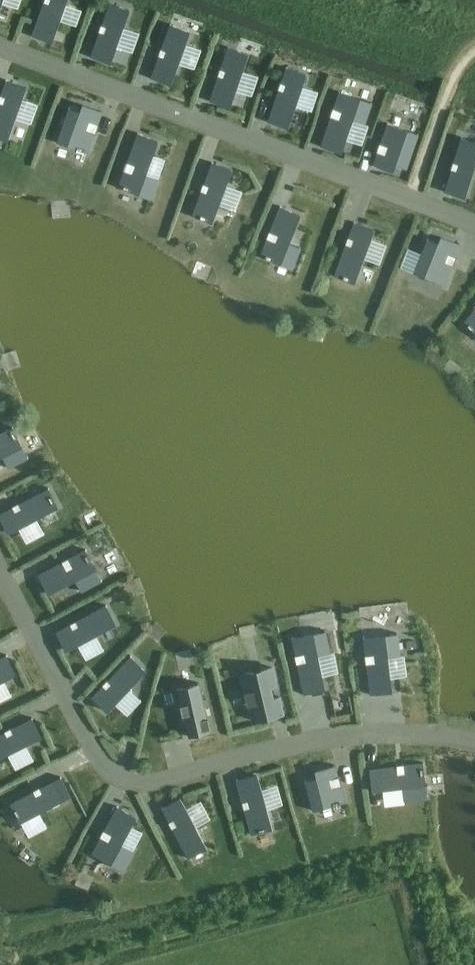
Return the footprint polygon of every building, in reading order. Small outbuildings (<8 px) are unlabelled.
[(32,34),(33,34),(33,33),(50,39),(57,18),(60,19),(66,0),(44,0),(32,34)] [(99,31),(90,56),(91,56),(92,55),(110,61),(116,45),(123,26),(128,10),(110,3),(110,2),(109,2),(101,24),(100,25),(101,26),(99,30),(98,29),(98,31),(99,31)] [(158,55),(150,77),(151,77),(170,83),(178,62),(185,43),(189,32),(170,25),(171,24),(170,23),(161,48),(160,48),(159,49),(160,50),(159,54),(158,53),(157,55),(158,55)] [(218,75),(209,100),(210,101),(211,99),(230,105),(235,89),(242,70),(247,53),(228,47),(229,46),(228,46),(220,68),(219,68),(219,69),(220,70),(218,74),(217,74),(217,75),(218,75)] [(278,89),(267,121),(268,121),(269,120),(288,126),(295,104),(301,85),(305,74),(286,68),(287,67),(285,67),(280,82),(279,83),(280,84),(279,88),(278,87),(277,89),(278,89)] [(7,139),(14,117),(21,98),(25,87),(6,81),(7,80),(6,80),(0,95),(0,137),(7,139)] [(330,116),(320,145),(321,146),(322,144),(341,151),(352,118),(364,121),(363,123),(364,123),(372,102),(371,102),(370,103),(339,93),(340,91),(339,91),(333,107),(332,107),(331,109),(333,109),(331,114),(330,114),(329,116),(330,116)] [(68,107),(56,141),(57,142),(58,141),(76,148),(83,151),(83,150),(87,151),(86,152),(88,152),(95,132),(96,133),(96,131),(95,131),(97,125),(98,125),(99,124),(98,123),(102,111),(101,110),(101,111),(82,105),(80,112),(69,108),(69,107),(68,107)] [(376,152),(372,164),(373,165),(374,164),(392,170),(395,163),(405,167),(405,168),(406,168),(418,133),(417,133),(417,134),(388,124),(388,123),(387,122),(380,143),(379,143),(378,144),(379,145),(377,150),(376,150),(376,151),(376,152)] [(123,170),(117,186),(119,187),(119,185),(123,187),(122,187),(130,190),(130,189),(150,197),(149,198),(150,199),(158,177),(157,177),(156,179),(145,174),(153,154),(157,141),(138,134),(139,133),(137,132),(127,161),(126,161),(125,163),(126,163),(124,168),(123,168),(123,170)] [(444,191),(445,192),(445,191),(464,197),(474,164),(474,161),(474,143),(461,138),(462,137),(461,136),(453,162),(452,161),(452,163),(453,163),(451,167),(450,167),(450,169),(451,169),(444,191)] [(201,190),(191,215),(193,216),(193,214),(200,216),(199,217),(206,220),(207,219),(212,221),(218,203),(225,184),(231,169),(212,162),(211,161),(203,183),(202,184),(203,185),(201,189),(200,189),(200,190),(201,190)] [(279,206),(259,256),(260,257),(261,255),(264,257),(271,260),(271,259),(291,267),(291,268),(292,269),(300,247),(299,247),(299,248),(287,244),(299,215),(280,208),(280,206),(279,206)] [(353,222),(332,276),(334,277),(334,275),(341,278),(341,279),(348,281),(353,282),(363,257),(373,230),(354,223),(353,222)] [(413,272),(414,273),(414,272),(443,283),(443,284),(444,285),(452,265),(453,265),(453,264),(452,263),(454,258),(456,258),(456,256),(455,256),(460,244),(459,243),(459,244),(441,237),(438,244),(427,239),(428,239),(427,238),(421,253),(413,272)] [(462,322),(463,323),(464,322),(467,324),(467,325),(472,330),(473,329),(474,331),(474,305),(474,307),(462,322)] [(0,432),(0,457),(2,455),(8,466),(7,467),(8,468),(28,458),(27,456),(26,457),(16,438),(17,437),(14,431),(12,431),(11,428),(12,427),(11,426),(0,432)] [(0,513),(0,518),(8,532),(18,527),(36,518),(56,507),(54,502),(55,502),(51,495),(50,496),(47,489),(49,489),(48,488),(18,503),(18,502),(17,503),(17,504),(13,506),(13,505),(11,506),(12,507),(0,513)] [(61,562),(37,574),(38,575),(39,575),(49,593),(76,578),(82,589),(80,590),(81,591),(101,580),(101,579),(99,580),(90,561),(87,554),(86,554),(84,551),(86,550),(85,549),(68,558),(68,557),(66,558),(67,559),(63,561),(62,560),(61,561),(61,562)] [(69,624),(55,632),(56,633),(56,632),(66,650),(77,644),(95,634),(114,624),(105,607),(106,606),(106,605),(76,621),(76,620),(74,621),(75,621),(71,624),(70,623),(69,623),(69,624)] [(293,637),(292,637),(295,655),(294,655),(294,656),(296,656),(297,662),(295,662),(296,664),(297,664),(303,694),(304,694),(304,692),(324,688),(321,675),(317,654),(329,651),(329,653),(330,652),(326,630),(325,631),(325,632),(293,639),(293,637)] [(364,636),(363,636),(365,653),(364,653),(364,655),(365,655),(366,661),(365,661),(365,663),(366,662),(370,693),(371,693),(371,691),(391,689),(389,676),(387,654),(399,653),(399,654),(400,654),(398,632),(396,632),(397,633),(364,637),(364,636)] [(3,679),(15,673),(6,656),(7,656),(6,654),(0,658),(0,681),(3,679)] [(102,685),(91,697),(92,698),(92,697),(106,711),(114,702),(128,688),(144,671),(130,657),(131,656),(130,655),(107,680),(107,679),(105,680),(106,681),(103,684),(102,683),(101,685),(102,685)] [(272,667),(241,674),(245,691),(244,691),(247,705),(248,704),(252,720),(282,713),(279,696),(272,698),(269,686),(276,685),(272,667)] [(198,683),(177,688),(188,736),(188,735),(209,730),(198,682),(197,683),(198,683)] [(0,733),(0,757),(7,753),(25,744),(40,737),(31,719),(32,719),(32,718),(11,728),(10,727),(9,728),(9,729),(5,731),(5,730),(3,731),(4,731),(0,733)] [(422,762),(369,768),(369,770),(371,770),(373,790),(404,786),(405,798),(404,799),(404,800),(426,797),(426,796),(425,796),(422,775),(423,775),(422,767),(421,767),(421,764),(423,763),(422,762)] [(306,780),(304,780),(312,811),(313,810),(313,809),(332,805),(340,803),(339,803),(343,802),(344,802),(340,785),(341,785),(341,783),(340,783),(338,777),(339,777),(339,775),(338,776),(335,765),(334,765),(334,766),(315,771),(317,778),(306,781),(306,780)] [(237,779),(236,779),(242,802),(241,802),(242,803),(243,803),(244,807),(243,808),(243,809),(244,809),(251,834),(252,834),(252,832),(258,831),(259,832),(266,830),(266,829),(271,827),(265,808),(260,789),(256,774),(237,779)] [(33,791),(9,803),(10,804),(11,803),(15,809),(14,810),(17,816),(18,816),(20,821),(38,811),(69,795),(60,778),(61,778),(60,777),(40,787),(39,787),(38,787),(38,788),(34,790),(34,789),(32,790),(33,791)] [(162,806),(161,807),(168,821),(168,822),(168,823),(169,823),(171,827),(171,828),(172,828),(188,858),(189,857),(188,856),(205,847),(194,826),(185,808),(180,798),(162,807),(162,806)] [(100,837),(91,853),(92,854),(93,853),(121,868),(121,869),(122,870),(133,849),(132,849),(131,850),(120,844),(130,825),(135,817),(117,808),(117,806),(116,805),(103,830),(103,829),(102,831),(103,831),(101,835),(100,835),(99,836),(100,837)]
